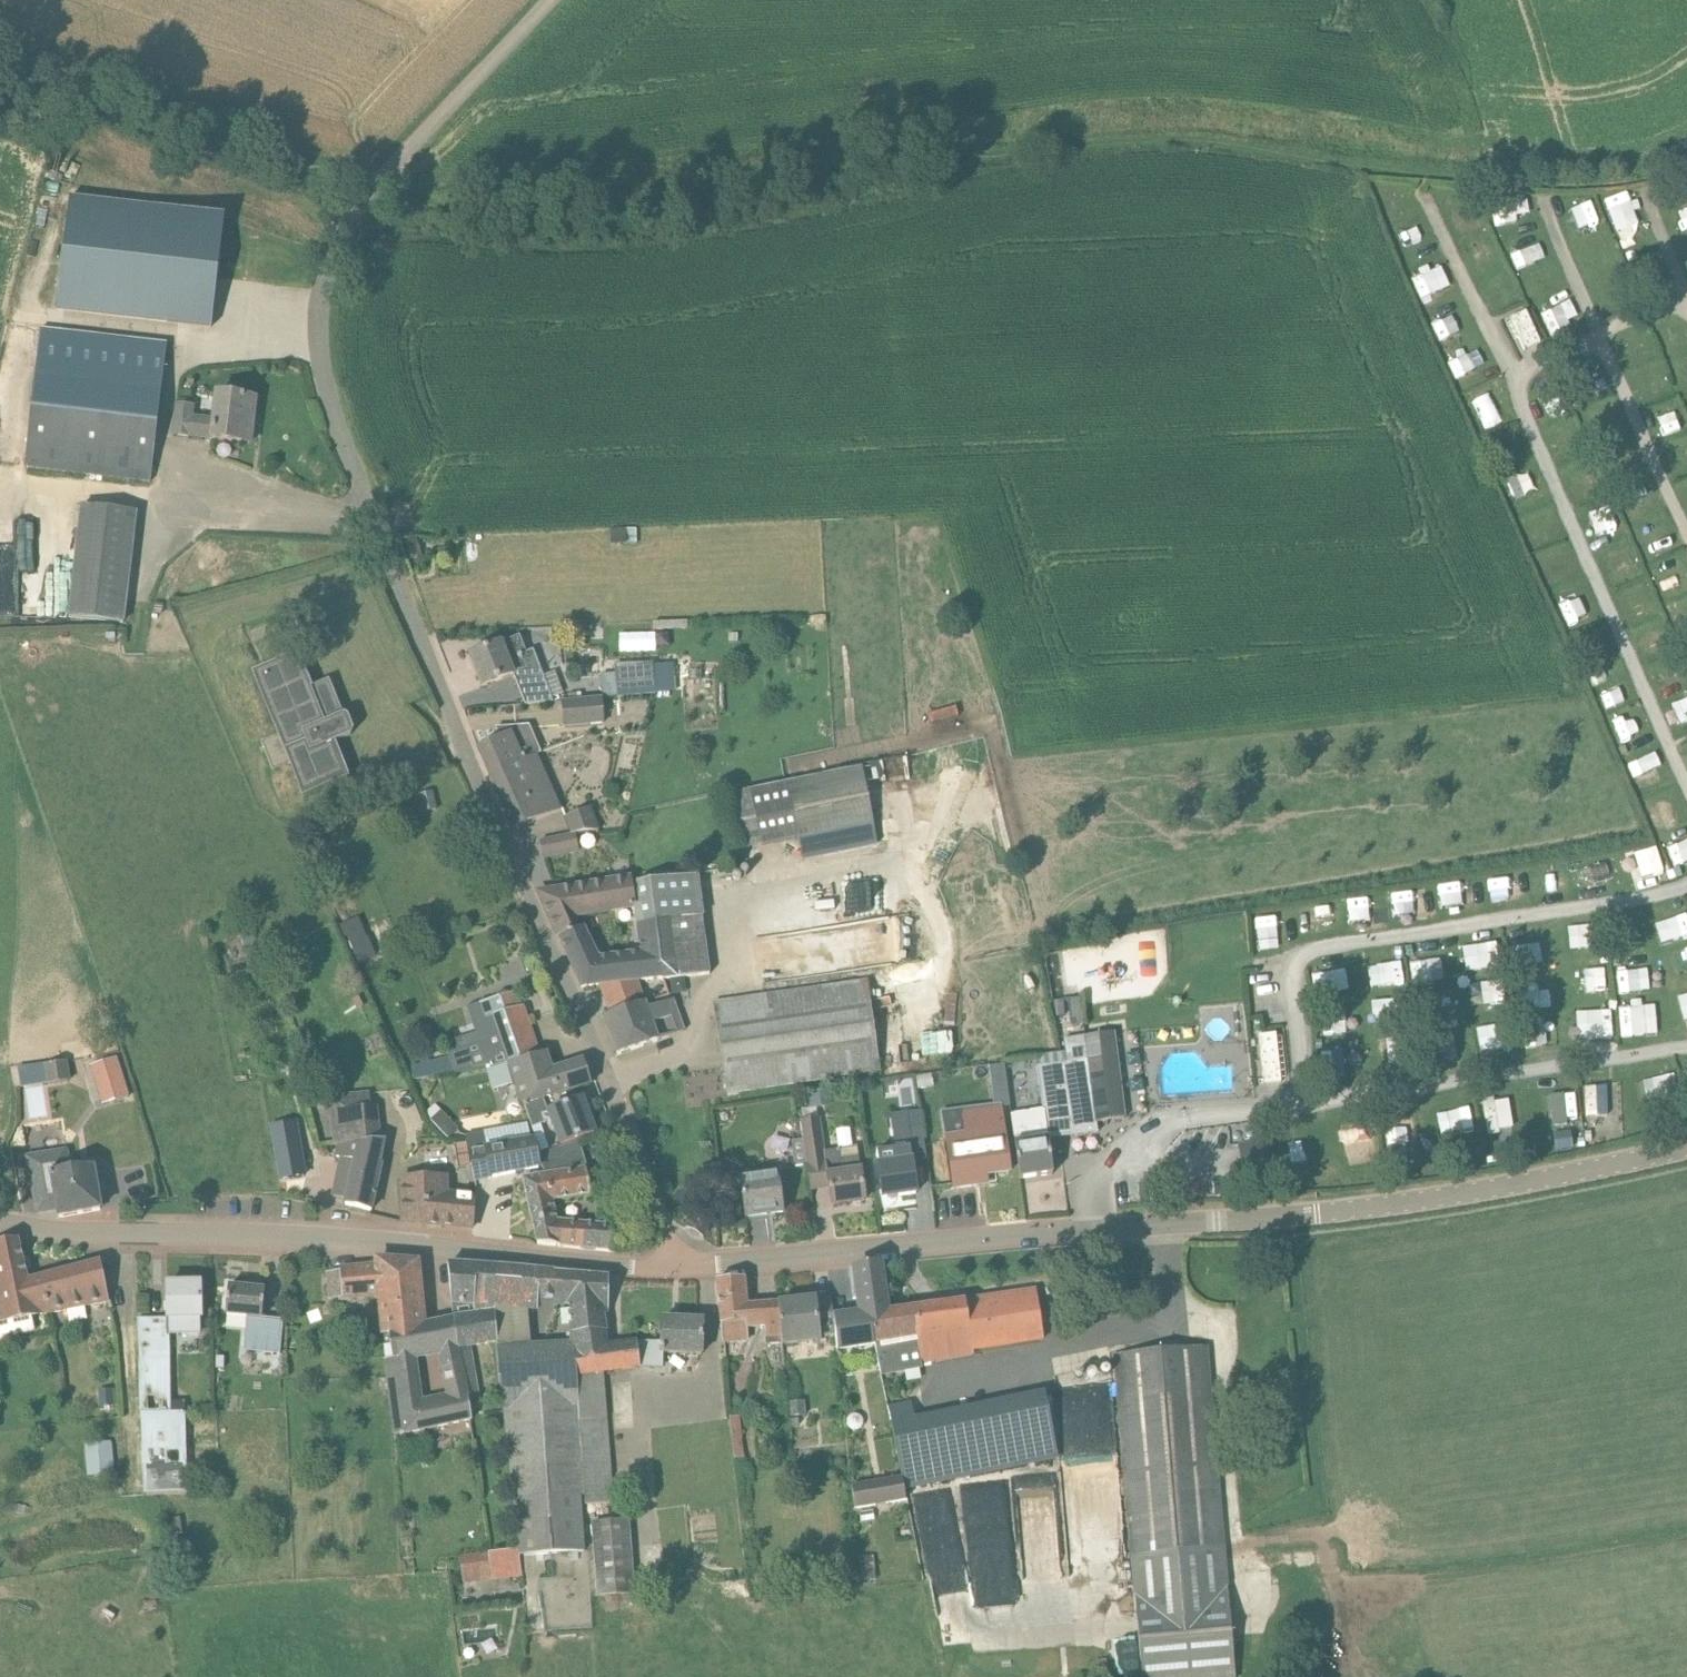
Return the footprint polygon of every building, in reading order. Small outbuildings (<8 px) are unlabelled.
[(70,199),(57,309),(212,327),(225,217),(70,199)] [(1516,263),(1537,256),(1530,235),(1509,243),(1516,263)] [(1543,311),(1553,337),(1577,328),(1568,302),(1543,311)] [(1540,343),(1525,311),(1509,318),(1524,350),(1540,343)] [(151,483),(167,344),(41,330),(25,468),(151,483)] [(251,444),(256,400),(217,395),(213,421),(191,419),(193,408),(177,406),(174,435),(251,444)] [(125,623),(137,512),(83,506),(69,618),(125,623)] [(423,556),(416,540),(404,544),(410,561),(423,556)] [(1593,617),(1585,599),(1565,608),(1574,626),(1593,617)] [(1678,618),(1685,645),(1686,645),(1686,616),(1678,618)] [(519,637),(470,656),(482,687),(514,675),(526,705),(552,702),(533,651),(527,654),(519,637)] [(313,687),(298,650),(255,667),(281,735),(262,743),(273,772),(293,764),(305,796),(350,778),(335,742),(351,735),(353,731),(348,717),(344,715),(343,715),(329,680),(313,687)] [(653,666),(653,663),(614,666),(616,686),(618,686),(619,696),(655,693),(653,666)] [(604,724),(602,698),(563,702),(565,726),(604,724)] [(478,749),(478,750),(489,775),(490,775),(521,762),(533,757),(526,742),(517,746),(512,734),(502,739),(478,749)] [(521,762),(490,775),(513,828),(560,807),(537,755),(533,757),(521,762)] [(1641,786),(1660,777),(1651,757),(1631,766),(1641,786)] [(802,858),(877,845),(862,769),(752,793),(763,845),(798,838),(802,858)] [(423,813),(436,810),(431,791),(418,794),(423,813)] [(598,831),(590,811),(566,820),(571,834),(598,831)] [(578,852),(574,836),(541,843),(545,858),(578,852)] [(1671,848),(1677,867),(1686,863),(1686,842),(1671,848)] [(1631,854),(1638,881),(1666,873),(1659,846),(1631,854)] [(1593,884),(1618,879),(1615,859),(1590,863),(1593,884)] [(573,917),(639,906),(634,876),(540,894),(560,939),(578,931),(573,917)] [(1445,915),(1465,915),(1463,884),(1444,885),(1445,915)] [(1406,925),(1427,921),(1423,900),(1402,904),(1406,925)] [(1372,901),(1354,901),(1355,922),(1373,922),(1372,901)] [(1659,924),(1665,945),(1686,938),(1686,915),(1659,924)] [(850,968),(919,960),(914,916),(844,924),(850,968)] [(1264,917),(1265,939),(1280,938),(1279,916),(1264,917)] [(362,918),(344,927),(362,965),(381,956),(362,918)] [(1574,949),(1608,942),(1604,921),(1571,927),(1574,949)] [(648,982),(679,978),(672,924),(642,928),(645,954),(648,982)] [(1636,926),(1614,927),(1615,950),(1638,949),(1636,926)] [(578,931),(560,939),(571,966),(578,964),(581,990),(594,989),(602,988),(637,983),(648,982),(645,954),(599,958),(585,927),(578,931)] [(251,934),(241,937),(244,947),(254,944),(251,934)] [(1552,967),(1549,940),(1515,944),(1518,970),(1552,967)] [(1480,971),(1502,968),(1498,946),(1476,949),(1480,971)] [(1414,962),(1417,984),(1450,980),(1447,957),(1414,962)] [(1372,965),(1373,986),(1406,984),(1405,963),(1372,965)] [(1316,973),(1319,996),(1353,992),(1350,969),(1316,973)] [(727,1093),(880,1070),(867,982),(714,1004),(727,1093)] [(637,983),(602,988),(612,1016),(644,1004),(641,995),(637,983)] [(1476,1014),(1504,1007),(1499,983),(1470,990),(1476,1014)] [(521,1007),(516,991),(488,1000),(489,1003),(467,1010),(471,1024),(521,1007)] [(1527,994),(1528,1009),(1555,1008),(1554,992),(1527,994)] [(1085,999),(1059,1000),(1060,1029),(1086,1027),(1085,999)] [(646,1009),(644,1004),(612,1016),(604,1018),(618,1055),(659,1040),(653,1024),(663,1021),(669,1037),(684,1031),(673,1000),(646,1009)] [(1385,1004),(1388,1024),(1410,1020),(1407,1000),(1385,1004)] [(1424,1001),(1424,1019),(1456,1018),(1456,1000),(1424,1001)] [(523,1007),(521,1007),(471,1024),(478,1044),(448,1054),(450,1060),(454,1073),(454,1074),(485,1067),(487,1072),(510,1065),(539,1055),(523,1007)] [(1625,1032),(1646,1031),(1645,1007),(1623,1009),(1625,1032)] [(1617,1010),(1580,1010),(1580,1039),(1617,1039),(1617,1010)] [(1558,1044),(1557,1020),(1533,1021),(1534,1045),(1558,1044)] [(1505,1025),(1495,1026),(1498,1048),(1508,1047),(1505,1025)] [(1493,1027),(1480,1029),(1484,1053),(1497,1051),(1493,1027)] [(1084,1036),(1063,1039),(1065,1052),(1066,1054),(1067,1062),(1087,1060),(1094,1122),(1094,1123),(1125,1118),(1113,1032),(1084,1036)] [(1276,1034),(1259,1036),(1264,1085),(1281,1083),(1276,1034)] [(1347,1052),(1327,1053),(1328,1076),(1348,1075),(1347,1052)] [(524,1106),(585,1085),(590,1083),(583,1062),(552,1072),(546,1053),(539,1055),(510,1065),(524,1106)] [(95,1080),(107,1076),(115,1101),(129,1097),(115,1057),(90,1065),(95,1080)] [(413,1080),(454,1073),(450,1060),(442,1061),(442,1059),(431,1062),(430,1059),(422,1060),(422,1064),(410,1067),(413,1080)] [(1062,1063),(1037,1067),(1043,1110),(1044,1110),(1048,1139),(1086,1134),(1096,1132),(1094,1123),(1094,1122),(1087,1060),(1067,1062),(1062,1063)] [(49,1085),(70,1081),(68,1062),(46,1065),(49,1085)] [(1007,1065),(992,1066),(997,1105),(1012,1104),(1007,1065)] [(507,1066),(487,1072),(492,1090),(512,1084),(507,1066)] [(918,1090),(933,1087),(931,1075),(916,1078),(918,1090)] [(1678,1075),(1646,1078),(1649,1100),(1681,1096),(1678,1075)] [(426,1079),(420,1088),(430,1094),(436,1085),(426,1079)] [(1588,1085),(1589,1116),(1611,1115),(1610,1084),(1588,1085)] [(338,1146),(340,1147),(379,1143),(376,1107),(372,1107),(370,1092),(331,1097),(338,1146)] [(1554,1126),(1569,1125),(1568,1094),(1553,1094),(1554,1126)] [(828,1095),(808,1097),(810,1109),(829,1107),(828,1095)] [(545,1099),(524,1106),(532,1130),(538,1127),(550,1123),(561,1147),(576,1142),(575,1139),(594,1134),(581,1100),(549,1112),(545,1100),(545,1099)] [(1492,1138),(1518,1133),(1512,1099),(1486,1104),(1492,1138)] [(1479,1129),(1474,1103),(1451,1107),(1455,1133),(1479,1129)] [(955,1189),(978,1185),(977,1179),(986,1177),(986,1176),(1010,1172),(1001,1106),(962,1111),(944,1114),(948,1140),(955,1189)] [(883,1198),(917,1194),(913,1162),(926,1160),(919,1107),(908,1109),(909,1117),(905,1117),(910,1149),(877,1153),(879,1165),(883,1198)] [(1010,1115),(1020,1179),(1054,1174),(1048,1139),(1044,1110),(1043,1110),(1010,1115)] [(441,1113),(429,1124),(447,1143),(459,1132),(441,1113)] [(825,1151),(822,1119),(800,1122),(802,1139),(806,1165),(807,1175),(827,1172),(832,1205),(865,1201),(861,1173),(860,1173),(857,1158),(840,1160),(838,1149),(825,1151)] [(289,1122),(270,1125),(280,1181),(307,1176),(302,1148),(294,1150),(289,1122)] [(465,1134),(469,1152),(503,1145),(501,1137),(485,1140),(483,1130),(465,1134)] [(1557,1132),(1559,1151),(1577,1148),(1574,1130),(1557,1132)] [(503,1145),(469,1152),(475,1184),(540,1171),(534,1139),(503,1145)] [(795,1166),(806,1165),(802,1139),(791,1141),(795,1166)] [(543,1175),(583,1169),(576,1142),(561,1147),(538,1154),(543,1175)] [(382,1143),(379,1143),(340,1147),(338,1158),(355,1162),(346,1205),(371,1211),(382,1143)] [(71,1169),(68,1152),(28,1159),(38,1212),(58,1208),(59,1218),(101,1210),(92,1165),(71,1169)] [(613,1252),(615,1225),(586,1221),(558,1219),(554,1200),(563,1197),(590,1194),(588,1176),(584,1176),(583,1169),(543,1175),(523,1180),(538,1244),(613,1252)] [(746,1217),(783,1212),(778,1176),(741,1180),(746,1217)] [(473,1228),(476,1197),(464,1196),(449,1193),(448,1178),(403,1182),(404,1222),(473,1228)] [(703,1237),(711,1223),(696,1214),(688,1228),(703,1237)] [(7,1322),(73,1310),(64,1273),(28,1281),(18,1240),(0,1243),(0,1324),(7,1322)] [(391,1336),(426,1327),(417,1263),(377,1260),(377,1266),(340,1270),(341,1273),(343,1296),(343,1298),(380,1295),(384,1334),(391,1334),(391,1336)] [(101,1264),(64,1273),(73,1310),(109,1303),(101,1264)] [(871,1312),(886,1311),(881,1264),(856,1266),(861,1314),(833,1317),(835,1335),(836,1349),(873,1343),(871,1312)] [(496,1270),(496,1269),(448,1265),(454,1320),(459,1348),(469,1348),(497,1346),(494,1310),(496,1270)] [(496,1270),(494,1310),(538,1309),(537,1299),(534,1271),(528,1271),(496,1269),(496,1270)] [(607,1278),(534,1272),(534,1275),(537,1299),(538,1307),(567,1307),(569,1334),(603,1332),(602,1317),(602,1314),(607,1314),(607,1281),(607,1278)] [(343,1296),(341,1273),(325,1275),(327,1298),(343,1296)] [(763,1324),(764,1343),(781,1342),(777,1303),(745,1305),(743,1279),(717,1281),(721,1342),(727,1342),(745,1340),(748,1340),(746,1325),(763,1324)] [(201,1332),(200,1284),(168,1284),(169,1326),(169,1333),(201,1332)] [(280,1354),(282,1327),(262,1325),(265,1290),(228,1287),(226,1314),(250,1316),(246,1348),(245,1363),(255,1364),(256,1355),(268,1356),(268,1353),(280,1354)] [(930,1306),(886,1311),(871,1312),(873,1343),(875,1343),(881,1375),(898,1372),(896,1360),(907,1357),(903,1339),(914,1337),(917,1358),(1043,1341),(1036,1291),(930,1306)] [(830,1297),(777,1303),(781,1342),(783,1347),(821,1342),(821,1336),(835,1335),(833,1317),(832,1317),(830,1297)] [(172,1412),(169,1333),(169,1326),(149,1326),(149,1319),(138,1319),(144,1495),(188,1493),(185,1412),(172,1412)] [(469,1408),(459,1351),(459,1348),(454,1320),(439,1323),(445,1369),(442,1370),(446,1398),(420,1401),(413,1353),(428,1351),(426,1327),(391,1336),(393,1358),(387,1359),(395,1438),(423,1434),(449,1426),(472,1422),(469,1408)] [(637,1343),(640,1367),(662,1368),(663,1353),(702,1355),(703,1321),(663,1320),(662,1344),(637,1343)] [(34,1338),(33,1325),(0,1328),(0,1341),(34,1338)] [(603,1332),(569,1334),(570,1344),(575,1343),(577,1374),(602,1371),(640,1367),(637,1343),(607,1346),(603,1333),(603,1332)] [(581,1464),(577,1374),(575,1343),(570,1344),(504,1347),(517,1550),(517,1552),(517,1556),(519,1556),(582,1552),(576,1465),(581,1464)] [(1132,1558),(1224,1550),(1207,1346),(1114,1354),(1132,1558)] [(469,1348),(459,1348),(462,1369),(464,1377),(474,1375),(469,1348)] [(224,1357),(215,1357),(215,1370),(224,1370),(224,1357)] [(577,1374),(581,1464),(583,1505),(611,1503),(602,1371),(577,1374)] [(100,1405),(114,1405),(113,1392),(99,1393),(100,1405)] [(907,1421),(891,1424),(903,1476),(904,1487),(1009,1466),(1014,1464),(1015,1468),(1058,1456),(1045,1392),(915,1419),(907,1421)] [(791,1418),(806,1416),(805,1401),(789,1403),(791,1418)] [(912,1402),(887,1408),(891,1424),(907,1421),(915,1419),(912,1402)] [(744,1459),(742,1438),(729,1440),(731,1460),(744,1459)] [(91,1478),(118,1476),(116,1442),(89,1443),(91,1478)] [(904,1487),(903,1476),(852,1486),(856,1509),(906,1500),(904,1487)] [(631,1516),(591,1519),(595,1594),(635,1592),(631,1516)] [(459,1557),(459,1556),(464,1583),(522,1577),(519,1556),(517,1556),(517,1552),(517,1550),(459,1557)] [(1224,1550),(1132,1558),(1140,1648),(1232,1640),(1224,1550)] [(863,1586),(876,1585),(873,1556),(860,1557),(863,1586)] [(1232,1640),(1140,1648),(1143,1676),(1235,1676),(1232,1640)]
